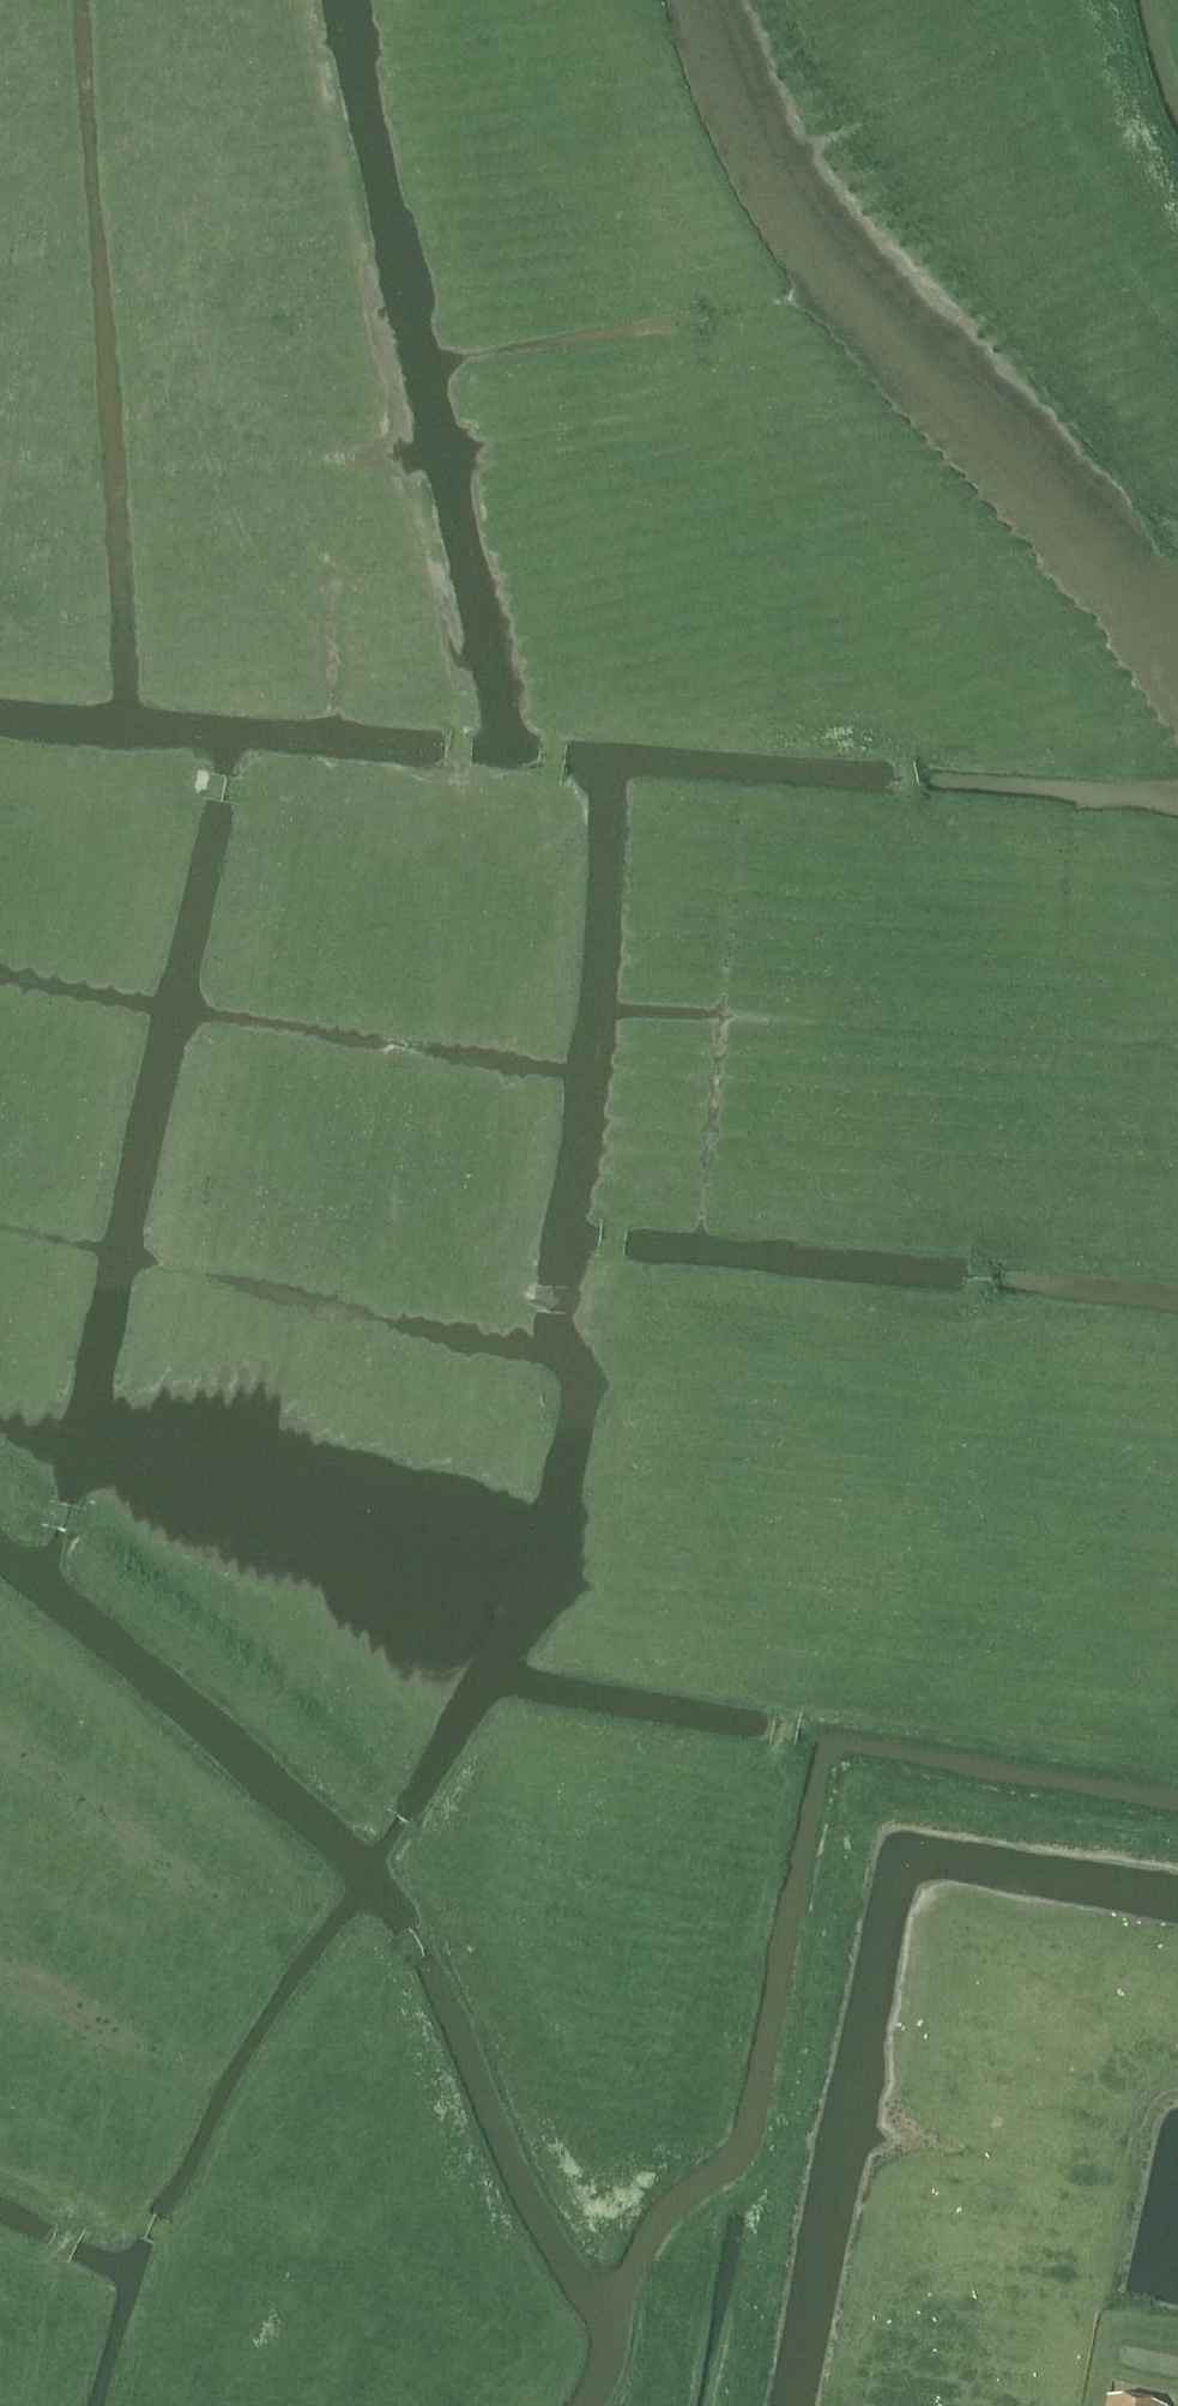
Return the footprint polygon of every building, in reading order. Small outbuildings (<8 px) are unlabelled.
[(1108,2397),(1107,2405),(1156,2405),(1108,2397)]
